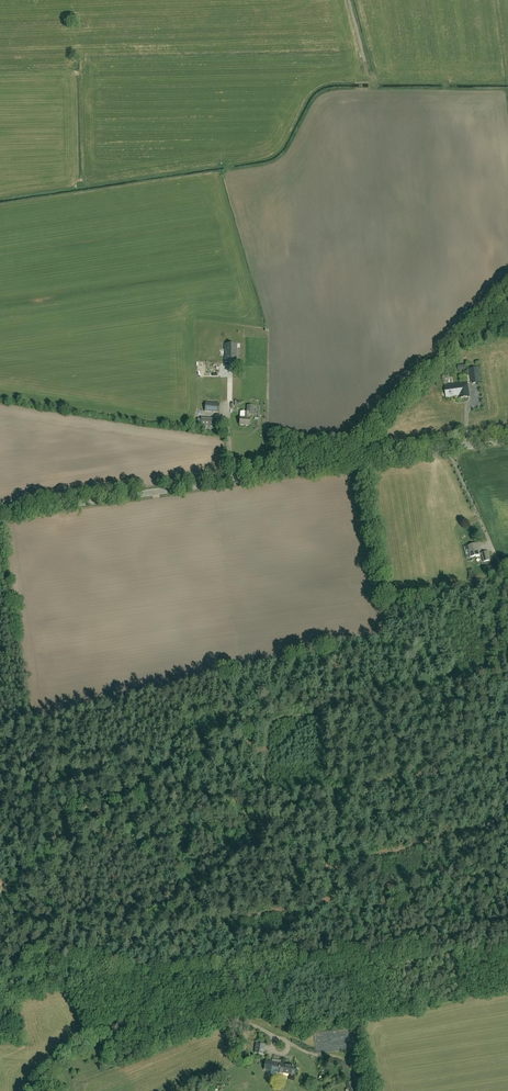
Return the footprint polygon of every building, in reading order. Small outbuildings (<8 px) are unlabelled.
[(236,362),(237,345),(225,345),(225,362),(236,362)] [(217,374),(217,360),(207,360),(207,374),(217,374)] [(470,369),(471,379),(479,378),(478,368),(470,369)] [(468,383),(445,386),(446,398),(455,396),(454,393),(459,392),(459,398),(469,397),(468,383)] [(205,402),(205,411),(218,413),(219,404),(205,402)] [(240,417),(239,425),(249,426),(250,418),(250,415),(253,415),(254,406),(247,405),(247,412),(244,412),(244,417),(240,417)] [(479,543),(464,547),(465,551),(468,550),(470,557),(480,555),(478,547),(480,547),(479,543)] [(490,560),(488,551),(481,553),(484,562),(490,560)] [(255,1053),(262,1054),(264,1044),(256,1043),(255,1053)] [(273,1062),(266,1060),(264,1069),(271,1071),(270,1074),(278,1075),(279,1072),(295,1075),(296,1066),(273,1062)] [(352,1085),(351,1082),(347,1084),(348,1087),(350,1090),(355,1090),(352,1085)]
